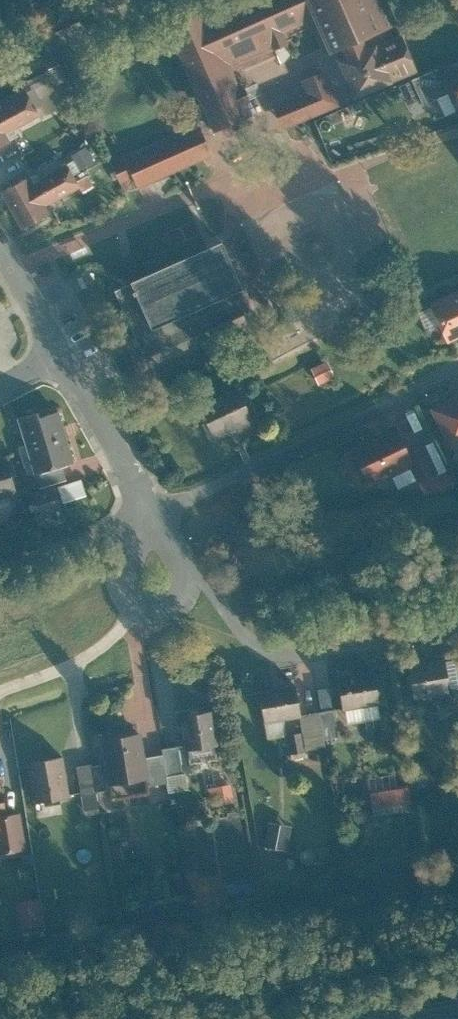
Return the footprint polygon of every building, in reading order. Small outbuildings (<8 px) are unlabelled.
[(208,19),(205,11),(166,26),(212,131),(251,115),(245,101),(249,99),(244,86),(239,89),(230,68),(289,42),(283,29),(313,16),(330,52),(341,47),(344,55),(336,59),(353,98),(417,71),(401,32),(394,35),(390,25),(397,22),(387,0),(253,0),(208,19)] [(440,71),(443,79),(437,81),(432,69),(412,78),(423,103),(448,92),(457,116),(457,64),(440,71)] [(305,91),(273,104),(283,128),(339,104),(324,69),(300,79),(305,91)] [(26,91),(0,105),(0,146),(9,141),(4,134),(39,116),(26,91)] [(199,127),(123,158),(135,188),(211,157),(199,127)] [(0,194),(19,228),(47,213),(44,207),(80,188),(66,164),(30,183),(27,178),(0,194)] [(220,242),(114,291),(144,360),(250,311),(220,242)] [(446,341),(457,336),(457,289),(429,302),(446,341)] [(291,377),(277,384),(282,393),(296,385),(291,377)] [(199,405),(214,440),(254,422),(238,387),(199,405)] [(450,448),(457,445),(457,395),(430,408),(450,448)] [(73,463),(57,412),(37,418),(35,413),(16,419),(33,474),(61,466),(73,463)] [(421,418),(411,421),(417,440),(427,437),(421,418)] [(395,427),(350,448),(369,488),(411,468),(414,467),(408,454),(395,427)] [(425,445),(408,454),(414,467),(411,468),(419,483),(439,473),(425,445)] [(0,460),(0,498),(15,493),(4,458),(0,460)] [(61,466),(33,474),(38,490),(66,481),(61,466)] [(59,483),(64,501),(87,495),(82,477),(59,483)] [(55,487),(29,495),(36,518),(62,510),(55,487)] [(440,662),(445,690),(457,688),(457,659),(440,662)] [(440,662),(405,668),(410,696),(445,690),(440,662)] [(372,673),(338,678),(344,712),(378,707),(372,673)] [(295,686),(259,692),(265,725),(301,719),(295,686)] [(333,711),(320,713),(325,740),(338,738),(333,711)] [(212,712),(181,717),(186,751),(218,746),(212,712)] [(289,753),(307,750),(304,728),(285,731),(289,753)] [(139,737),(104,742),(111,788),(146,782),(143,760),(139,737)] [(161,751),(162,757),(165,778),(183,775),(179,748),(161,751)] [(162,757),(143,760),(146,782),(147,788),(166,784),(165,778),(162,757)] [(61,759),(29,764),(35,803),(67,799),(61,759)] [(438,781),(433,759),(416,762),(420,784),(438,781)] [(92,766),(76,768),(83,815),(98,813),(92,766)] [(214,786),(218,802),(231,798),(227,782),(214,786)] [(407,789),(370,796),(375,817),(411,810),(407,789)] [(24,850),(19,816),(4,817),(0,794),(0,854),(24,850)] [(285,852),(290,829),(269,825),(265,848),(285,852)] [(84,842),(71,851),(84,868),(96,859),(84,842)] [(41,924),(37,895),(16,898),(20,927),(41,924)]
